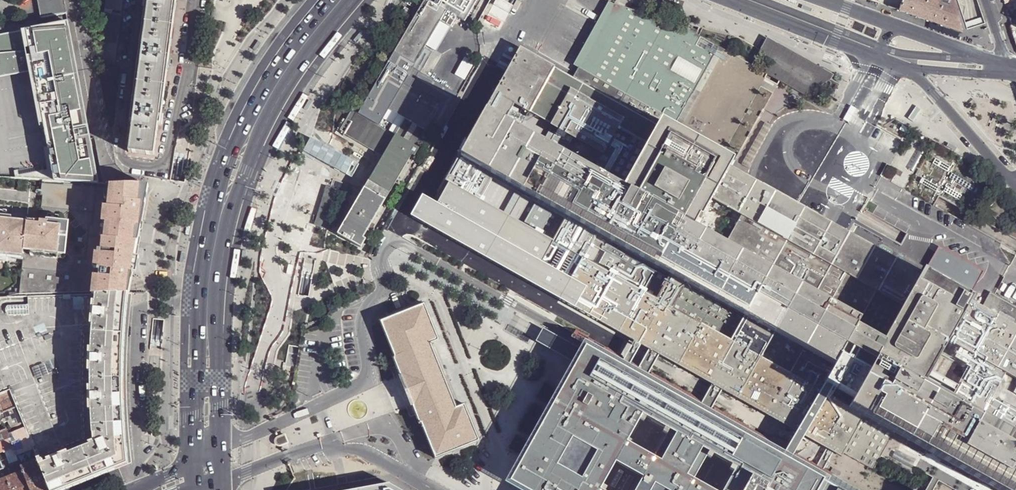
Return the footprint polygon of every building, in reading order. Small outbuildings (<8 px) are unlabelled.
[(42,19),(68,14),(65,0),(38,0),(42,19)] [(99,63),(113,65),(122,0),(107,0),(99,63)] [(128,152),(154,155),(158,125),(159,113),(165,66),(167,53),(174,0),(148,0),(128,152)] [(433,0),(424,0),(357,111),(356,110),(352,117),(343,132),(381,155),(394,134),(377,124),(412,65),(426,42),(440,18),(451,25),(457,14),(435,1),(433,0)] [(625,8),(619,4),(611,0),(574,65),(579,68),(574,78),(521,48),(423,223),(636,341),(626,358),(634,362),(643,345),(651,350),(642,367),(652,373),(662,356),(714,385),(705,402),(715,408),(724,391),(800,432),(790,449),(797,453),(806,436),(829,449),(831,444),(428,220),(522,52),(585,87),(587,82),(585,80),(625,8)] [(435,1),(457,14),(465,19),(476,0),(435,0),(435,1)] [(501,22),(510,0),(493,0),(487,16),(501,22)] [(667,4),(682,9),(685,0),(668,0),(667,4)] [(898,11),(906,14),(928,21),(950,29),(961,33),(952,0),(902,0),(898,11)] [(778,81),(786,64),(759,49),(751,65),(689,31),(625,8),(585,80),(587,82),(585,87),(522,52),(428,220),(831,444),(838,449),(875,469),(895,434),(997,489),(1015,489),(1015,413),(989,398),(1005,372),(1015,378),(1015,327),(980,307),(957,295),(941,286),(928,279),(840,229),(826,221),(818,217),(751,180),(748,178),(740,173),(727,166),(731,160),(733,161),(778,81)] [(436,49),(451,25),(440,18),(426,42),(436,49)] [(35,67),(51,146),(46,147),(51,171),(51,173),(56,172),(58,182),(69,182),(67,173),(81,170),(83,168),(84,167),(85,166),(86,164),(86,161),(79,129),(90,127),(79,70),(68,73),(62,48),(65,47),(70,22),(42,28),(0,36),(0,74),(35,67)] [(68,73),(79,70),(70,22),(65,47),(62,48),(68,73)] [(786,64),(778,81),(797,92),(802,94),(829,79),(832,72),(826,69),(766,37),(763,43),(759,49),(786,64)] [(381,155),(334,234),(357,248),(362,240),(358,238),(367,223),(408,156),(411,158),(416,150),(412,148),(427,123),(436,128),(439,124),(458,92),(412,65),(377,124),(394,134),(381,155)] [(46,147),(51,146),(35,67),(0,74),(0,78),(31,72),(46,147)] [(861,110),(851,105),(843,119),(853,124),(861,110)] [(439,124),(436,128),(432,136),(437,138),(443,126),(439,124)] [(67,173),(69,182),(102,184),(90,127),(79,129),(86,161),(86,164),(85,166),(84,167),(83,168),(81,170),(67,173)] [(17,173),(18,179),(42,181),(48,181),(46,172),(45,167),(17,173)] [(46,172),(48,181),(58,182),(56,172),(51,173),(51,171),(46,172)] [(18,295),(94,293),(126,292),(137,230),(145,185),(138,183),(102,184),(69,182),(58,182),(48,181),(42,181),(40,196),(42,196),(39,221),(26,220),(26,223),(11,221),(11,217),(0,215),(0,256),(7,257),(7,253),(22,255),(18,295)] [(327,185),(314,224),(317,226),(328,230),(343,190),(331,187),(327,185)] [(292,222),(297,224),(301,211),(297,209),(294,210),(291,219),(292,222)] [(358,238),(362,240),(371,225),(367,223),(358,238)] [(941,286),(957,295),(966,279),(937,263),(928,279),(941,286)] [(39,464),(49,489),(56,489),(78,481),(93,475),(109,468),(118,465),(126,461),(122,422),(121,378),(122,333),(124,315),(126,292),(94,293),(93,319),(93,335),(91,381),(91,420),(92,444),(39,464)] [(1015,327),(1015,307),(989,292),(980,307),(1015,327)] [(94,293),(18,295),(0,296),(0,394),(9,391),(16,407),(22,423),(24,427),(32,448),(35,454),(37,460),(39,464),(92,444),(91,420),(91,381),(93,335),(93,319),(94,293)] [(386,318),(379,321),(394,357),(392,357),(400,375),(398,376),(398,377),(400,379),(410,403),(409,403),(410,406),(412,405),(419,424),(421,423),(435,459),(479,441),(464,405),(456,408),(430,344),(438,341),(423,303),(415,306),(395,315),(386,318)] [(582,356),(586,350),(543,327),(536,341),(578,364),(582,356)] [(523,489),(534,489),(577,412),(573,409),(588,384),(603,392),(612,373),(622,356),(592,339),(586,350),(582,356),(578,364),(511,483),(523,489)] [(622,356),(612,373),(603,392),(588,384),(573,409),(577,412),(534,489),(860,489),(826,471),(827,470),(820,466),(797,453),(790,449),(715,408),(705,402),(652,373),(642,367),(634,362),(626,358),(622,356)] [(0,394),(0,409),(1,412),(16,407),(9,391),(0,394)] [(0,413),(0,432),(6,429),(14,426),(22,423),(16,407),(1,412),(0,413)] [(22,423),(14,426),(16,431),(24,427),(22,423)] [(13,447),(16,454),(32,448),(24,427),(16,431),(8,434),(13,447)] [(13,447),(8,434),(6,429),(0,432),(0,452),(13,447)] [(289,441),(286,432),(276,436),(276,437),(275,440),(276,441),(276,443),(278,444),(280,445),(289,441)] [(838,449),(831,444),(829,449),(820,466),(827,470),(836,453),(838,449)] [(16,454),(18,460),(35,454),(32,448),(16,454)] [(875,469),(838,449),(836,453),(873,473),(875,469)] [(39,464),(37,460),(21,466),(23,471),(30,489),(49,489),(39,464)] [(5,474),(7,478),(23,471),(21,466),(18,461),(6,465),(6,464),(2,466),(3,469),(5,474)] [(23,471),(7,478),(11,489),(30,489),(23,471)] [(927,489),(935,489),(940,480),(937,479),(934,477),(927,489)] [(7,478),(0,480),(0,489),(11,489),(7,478)] [(384,479),(336,489),(404,489),(384,479)]
